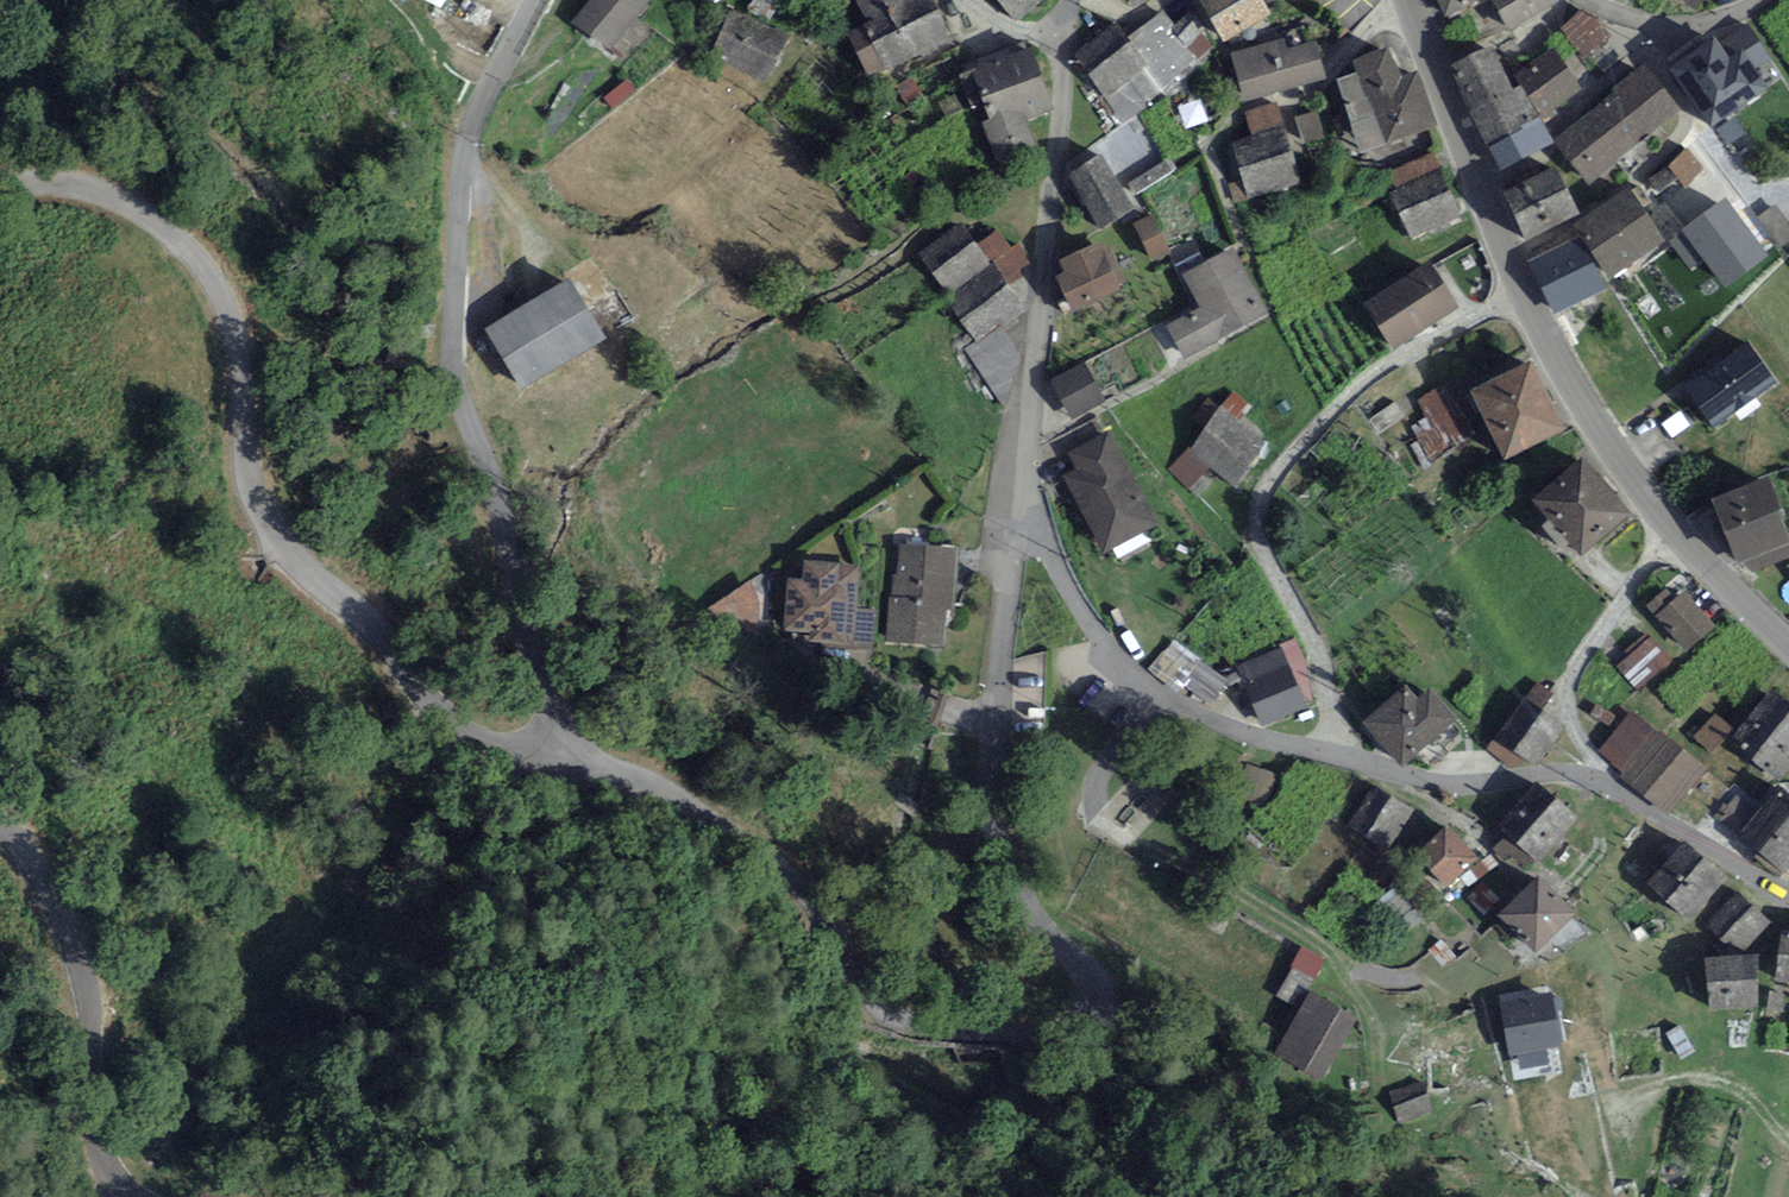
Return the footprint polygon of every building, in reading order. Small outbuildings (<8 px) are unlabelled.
[(583,21),(611,45),(649,0),(601,0),(583,21)] [(948,41),(927,0),(861,0),(875,27),(852,39),(873,79),(948,41)] [(1017,17),(1037,0),(1003,0),(1017,17)] [(1203,1),(1227,40),(1267,16),(1257,0),(1204,0),(1203,1)] [(1445,16),(1480,0),(1437,0),(1445,16)] [(1508,29),(1550,6),(1547,0),(1492,0),(1508,29)] [(1697,13),(1710,0),(1684,0),(1697,13)] [(1611,40),(1584,10),(1559,32),(1586,62),(1611,40)] [(782,39),(738,18),(721,54),(766,74),(782,39)] [(1128,42),(1161,88),(1195,64),(1184,48),(1202,36),(1190,18),(1172,31),(1162,18),(1128,42)] [(1734,54),(1754,46),(1761,65),(1771,61),(1758,24),(1727,35),(1734,54)] [(1119,118),(1161,88),(1128,42),(1119,29),(1077,59),(1119,118)] [(1231,55),(1242,96),(1319,76),(1311,44),(1280,52),(1278,44),(1231,55)] [(1715,45),(1678,70),(1713,122),(1763,89),(1742,58),(1730,67),(1715,45)] [(1356,67),(1390,147),(1433,129),(1412,78),(1403,82),(1391,52),(1356,67)] [(997,160),(1033,147),(1023,119),(1047,110),(1027,53),(976,71),(994,123),(985,126),(997,160)] [(1492,53),(1455,70),(1488,145),(1534,125),(1517,88),(1510,92),(1492,53)] [(1519,77),(1545,118),(1582,95),(1556,54),(1519,77)] [(1558,145),(1588,182),(1675,111),(1645,74),(1558,145)] [(1229,86),(1211,101),(1222,114),(1240,99),(1229,86)] [(1256,139),(1234,144),(1247,195),(1294,183),(1276,113),(1251,119),(1256,139)] [(1316,113),(1296,120),(1304,145),(1325,138),(1316,113)] [(1539,125),(1489,152),(1502,178),(1553,151),(1539,125)] [(1073,176),(1101,229),(1130,213),(1102,161),(1073,176)] [(1130,182),(1137,192),(1171,172),(1164,161),(1130,182)] [(1440,173),(1397,192),(1416,235),(1458,216),(1440,173)] [(1554,173),(1509,197),(1530,239),(1576,215),(1554,173)] [(1583,229),(1613,275),(1661,243),(1631,197),(1583,229)] [(1146,222),(1153,260),(1172,256),(1165,219),(1146,222)] [(923,257),(948,294),(988,266),(963,229),(923,257)] [(1579,248),(1538,269),(1558,308),(1599,288),(1579,248)] [(1073,310),(1119,290),(1102,249),(1064,265),(1069,277),(1060,281),(1073,310)] [(1185,357),(1265,312),(1232,254),(1186,280),(1202,309),(1169,328),(1185,357)] [(988,266),(948,294),(980,339),(1023,309),(992,264),(988,266)] [(1430,269),(1372,306),(1398,346),(1456,310),(1430,269)] [(568,285),(491,331),(522,384),(600,338),(568,285)] [(1748,348),(1689,392),(1715,426),(1774,382),(1748,348)] [(1082,368),(1055,382),(1074,420),(1102,405),(1082,368)] [(1475,395),(1507,457),(1560,430),(1529,368),(1475,395)] [(1473,432),(1447,386),(1421,400),(1433,422),(1419,430),(1432,454),(1473,432)] [(1263,444),(1221,410),(1190,448),(1233,482),(1263,444)] [(1068,477),(1104,552),(1154,529),(1111,437),(1071,455),(1079,472),(1068,477)] [(1627,517),(1583,465),(1538,503),(1582,555),(1627,517)] [(1719,505),(1739,563),(1746,561),(1755,571),(1788,560),(1788,552),(1768,489),(1719,505)] [(893,644),(943,645),(944,606),(950,606),(952,550),(902,549),(901,578),(895,578),(893,644)] [(857,570),(807,566),(806,585),(795,584),(791,634),(852,638),(857,570)] [(711,605),(728,643),(773,623),(757,586),(711,605)] [(1668,594),(1653,606),(1688,648),(1712,628),(1685,596),(1676,604),(1668,594)] [(1650,641),(1620,667),(1640,689),(1670,662),(1650,641)] [(1242,672),(1263,723),(1302,707),(1281,656),(1242,672)] [(1410,693),(1372,725),(1404,762),(1454,720),(1434,696),(1422,706),(1410,693)] [(1736,743),(1778,775),(1788,761),(1788,709),(1772,696),(1736,743)] [(1526,703),(1497,742),(1532,768),(1561,729),(1526,703)] [(1721,714),(1700,737),(1720,754),(1740,731),(1721,714)] [(1626,775),(1669,811),(1703,772),(1660,735),(1626,775)] [(1250,791),(1274,797),(1280,774),(1256,768),(1250,791)] [(1538,788),(1502,828),(1537,860),(1573,820),(1538,788)] [(1375,791),(1353,825),(1387,847),(1409,813),(1375,791)] [(1788,872),(1788,870),(1788,806),(1780,798),(1746,839),(1788,872)] [(1476,856),(1448,830),(1419,861),(1447,887),(1476,856)] [(1686,849),(1652,885),(1688,920),(1722,883),(1686,849)] [(1539,883),(1502,918),(1535,953),(1572,918),(1539,883)] [(1738,895),(1712,921),(1738,948),(1765,923),(1738,895)] [(1784,937),(1779,979),(1788,980),(1788,938),(1784,937)] [(1297,969),(1321,981),(1332,959),(1307,947),(1297,969)] [(1755,961),(1708,964),(1711,1011),(1757,1008),(1755,961)] [(1312,997),(1287,1040),(1325,1063),(1351,1020),(1312,997)] [(1548,1002),(1507,1007),(1512,1049),(1553,1043),(1548,1002)] [(1476,1038),(1426,1045),(1433,1094),(1483,1087),(1476,1038)] [(1430,1099),(1420,1080),(1391,1094),(1401,1114),(1430,1099)]
